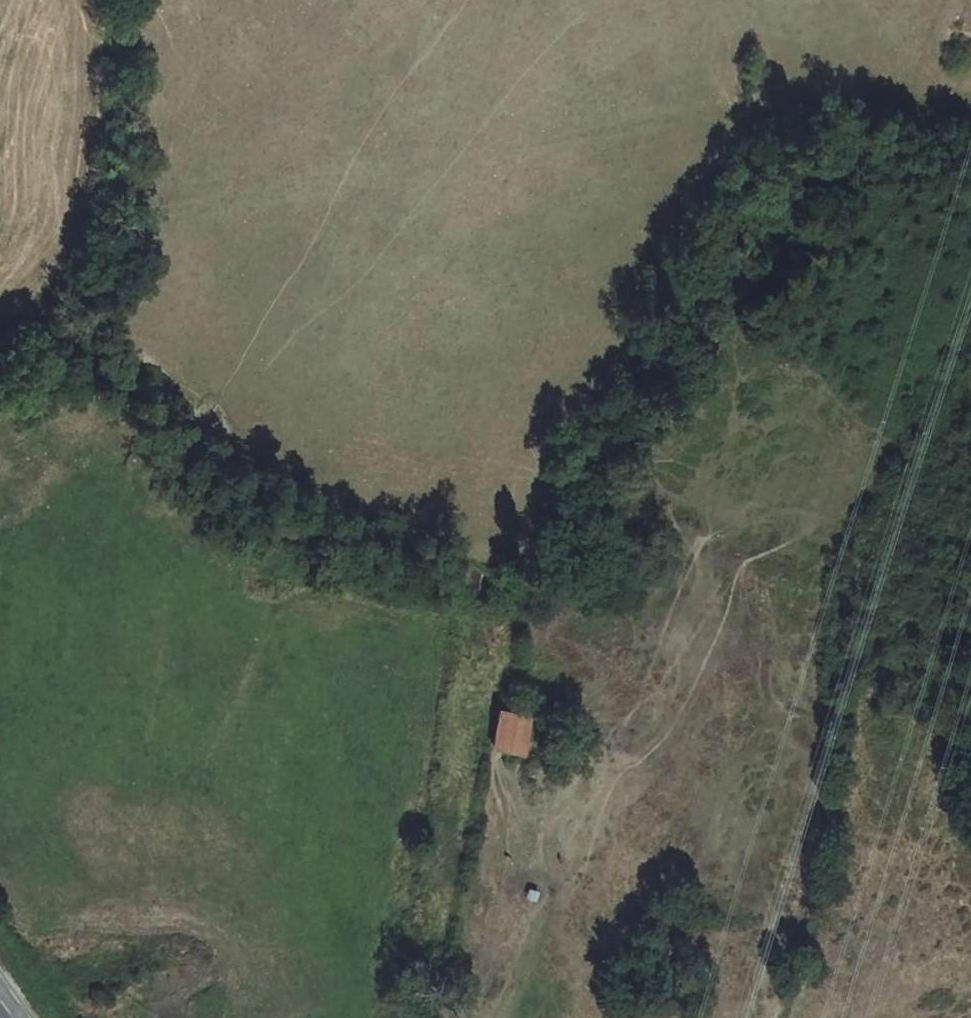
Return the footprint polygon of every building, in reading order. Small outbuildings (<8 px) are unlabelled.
[(493,745),(522,749),(528,715),(499,710),(493,745)]
